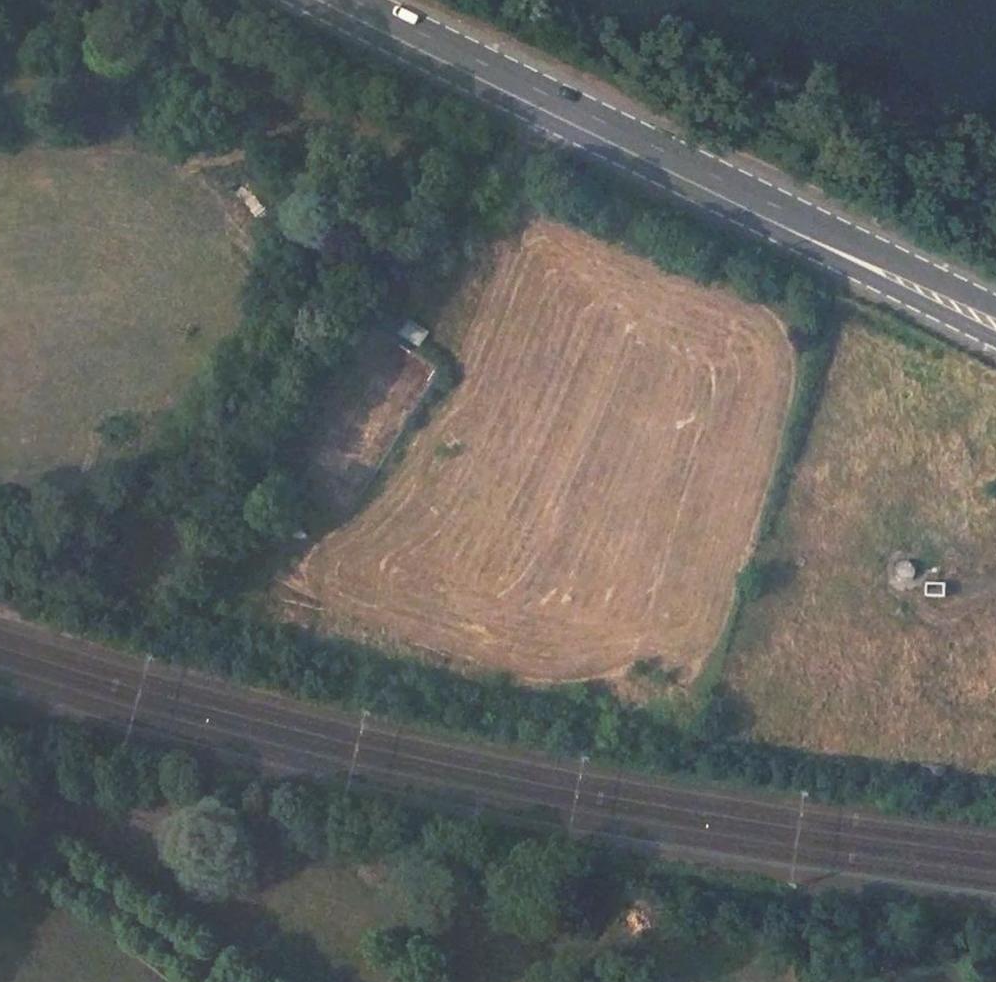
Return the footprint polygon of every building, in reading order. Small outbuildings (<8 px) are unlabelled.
[(404,337),(424,347),(432,330),(412,320),(404,337)] [(897,562),(898,581),(919,580),(918,562),(897,562)] [(928,596),(950,596),(950,584),(928,584),(928,596)] [(946,768),(936,765),(934,776),(943,778),(946,768)]
